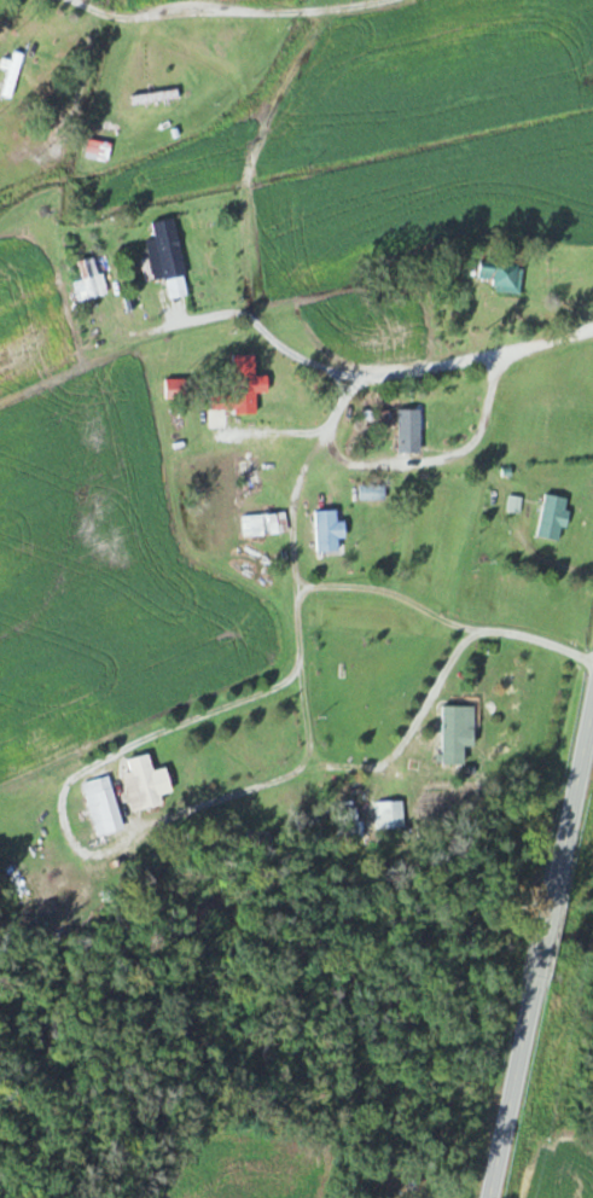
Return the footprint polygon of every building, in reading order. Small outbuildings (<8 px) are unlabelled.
[(15,98),(22,54),(14,53),(9,81),(0,80),(0,96),(15,98)] [(135,106),(180,98),(179,89),(133,96),(135,106)] [(176,219),(156,222),(168,298),(189,294),(176,219)] [(82,280),(76,281),(78,300),(106,297),(102,257),(80,260),(82,280)] [(521,295),(526,267),(483,260),(480,279),(496,281),(495,291),(521,295)] [(235,355),(235,414),(257,414),(257,355),(235,355)] [(400,453),(423,454),(423,410),(400,410),(400,453)] [(263,489),(260,458),(242,460),(245,491),(263,489)] [(364,500),(386,500),(386,487),(364,487),(364,500)] [(568,498),(545,495),(539,538),(562,542),(568,498)] [(338,511),(318,511),(318,551),(341,551),(341,539),(347,539),(347,522),(338,522),(338,511)] [(273,534),(288,532),(286,513),(271,515),(273,534)] [(443,764),(464,764),(464,747),(474,747),(474,730),(465,730),(465,706),(443,706),(443,764)] [(169,791),(165,771),(155,773),(150,755),(131,760),(143,809),(164,804),(161,793),(169,791)] [(84,783),(99,837),(125,830),(111,776),(84,783)] [(377,802),(377,828),(405,828),(405,802),(377,802)]
